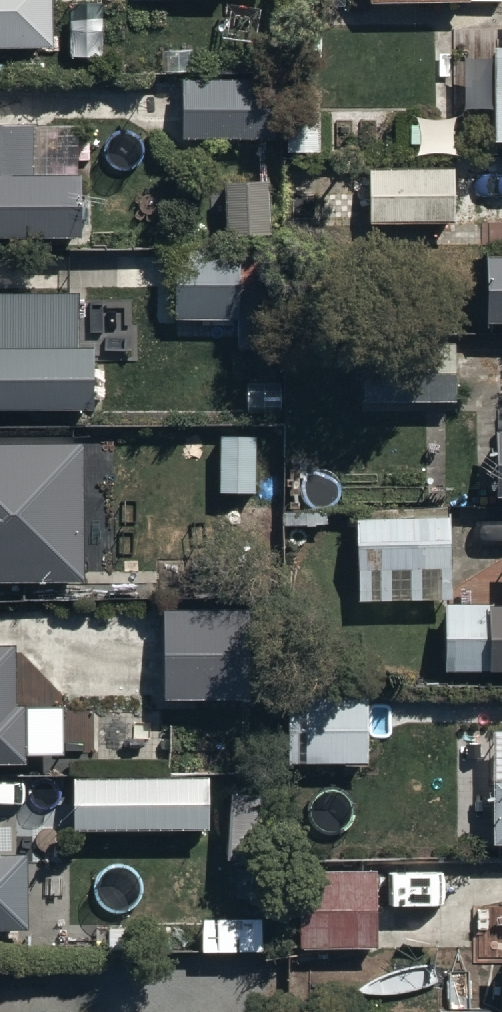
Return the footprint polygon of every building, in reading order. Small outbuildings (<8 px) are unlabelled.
[(51,41),(51,0),(0,0),(0,41),(51,41)] [(501,136),(501,42),(490,42),(490,136),(501,136)] [(269,75),(179,75),(179,135),(269,135),(269,75)] [(76,229),(76,165),(35,165),(35,115),(0,115),(0,229),(76,229)] [(454,163),(364,163),(364,215),(454,215),(454,163)] [(266,177),(221,177),(221,225),(266,226),(266,177)] [(275,244),(173,242),(172,314),(240,314),(240,344),(274,345),(275,244)] [(475,314),(501,314),(501,246),(476,246),(475,314)] [(93,402),(93,338),(73,338),(73,284),(0,284),(0,403),(93,402)] [(359,328),(359,397),(455,398),(456,329),(359,328)] [(488,491),(501,491),(501,421),(488,421),(488,491)] [(81,576),(80,437),(0,438),(0,576),(81,576)] [(448,512),(349,512),(349,593),(448,593),(448,512)] [(479,666),(501,666),(501,600),(478,601),(479,666)] [(252,610),(164,611),(165,701),(253,701),(252,610)] [(0,649),(0,765),(27,765),(27,706),(14,706),(14,649),(0,649)] [(289,689),(291,763),(365,761),(364,688),(289,689)] [(490,835),(501,835),(501,722),(490,722),(490,835)] [(69,772),(70,821),(204,821),(204,772),(69,772)] [(222,787),(222,854),(258,854),(258,787),(222,787)] [(24,922),(24,844),(0,844),(0,922),(24,922)] [(297,864),(298,945),(374,944),(373,864),(297,864)]
